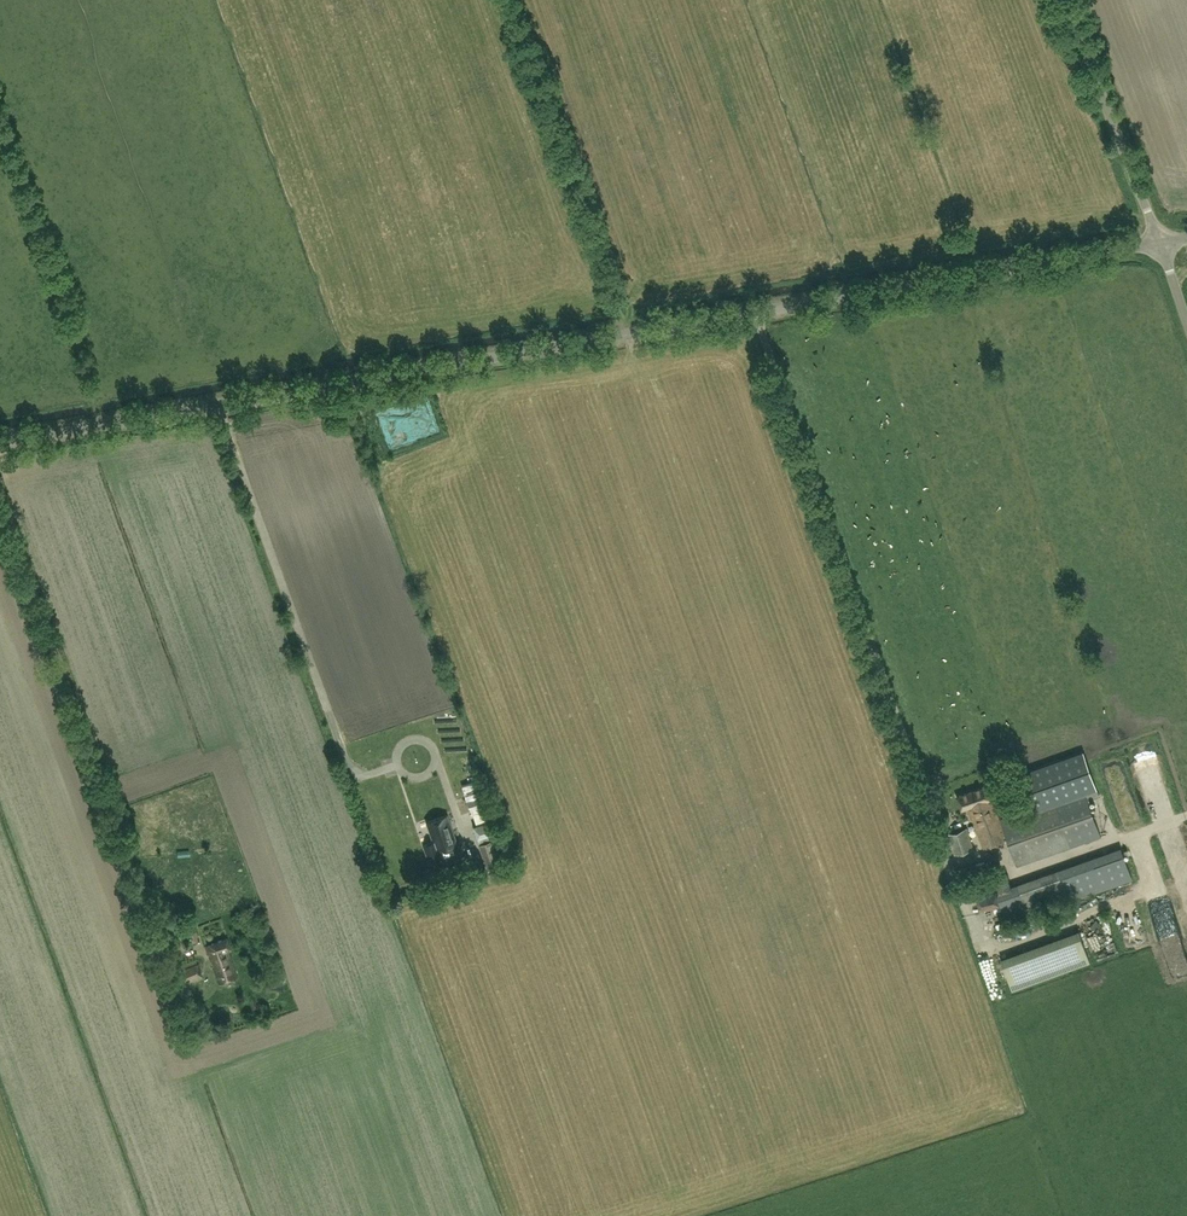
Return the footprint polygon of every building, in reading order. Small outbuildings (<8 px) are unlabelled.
[(402,430),(404,441),(414,439),(412,428),(402,430)] [(996,813),(991,800),(987,787),(958,797),(963,810),(969,808),(973,821),(975,821),(984,848),(1008,840),(1017,866),(1100,837),(1084,792),(1001,821),(1007,835),(1005,836),(997,813),(996,813)] [(428,822),(434,841),(423,845),(428,859),(440,855),(438,851),(455,846),(446,817),(428,822)] [(491,819),(472,825),(476,838),(495,832),(491,819)] [(973,848),(967,828),(949,834),(955,853),(973,848)] [(498,838),(479,844),(486,868),(506,861),(498,838)] [(1028,912),(1069,898),(1071,901),(1132,880),(1121,849),(1019,885),(1028,912)] [(956,871),(960,882),(974,878),(979,894),(998,889),(990,861),(956,871)] [(995,876),(1000,893),(1011,890),(1007,873),(995,876)] [(997,892),(976,898),(980,912),(1001,906),(997,892)] [(200,940),(196,930),(189,933),(193,943),(200,940)] [(1078,931),(1001,959),(1013,990),(1090,962),(1078,931)] [(237,978),(228,950),(231,949),(228,938),(206,946),(220,984),(237,978)] [(1105,954),(1115,950),(1112,940),(1101,944),(1105,954)] [(181,968),(182,970),(175,972),(182,989),(203,981),(195,963),(181,968)]
